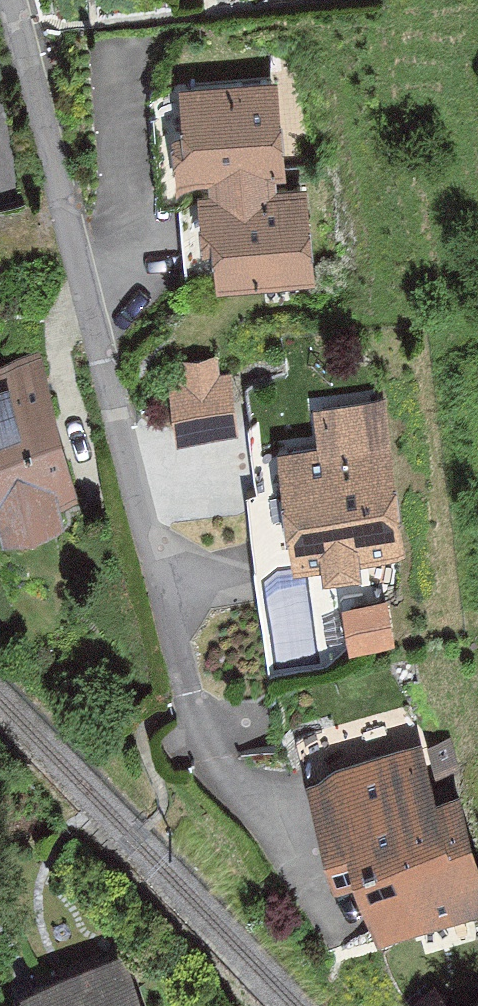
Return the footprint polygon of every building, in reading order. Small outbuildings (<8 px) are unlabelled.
[(283,77),(179,82),(184,183),(213,181),(218,288),(319,282),(314,175),(289,176),(283,77)] [(186,380),(173,382),(180,441),(245,432),(237,372),(226,373),(223,354),(183,359),(186,380)] [(0,374),(0,522),(86,503),(55,362),(0,374)] [(321,442),(283,446),(297,568),(411,555),(393,394),(316,403),(321,442)] [(393,597),(347,606),(357,653),(402,644),(393,597)] [(312,768),(339,866),(361,860),(380,934),(477,908),(477,823),(465,775),(441,781),(429,737),(312,768)] [(14,999),(16,1005),(151,1005),(131,945),(24,981),(29,994),(14,999)]
